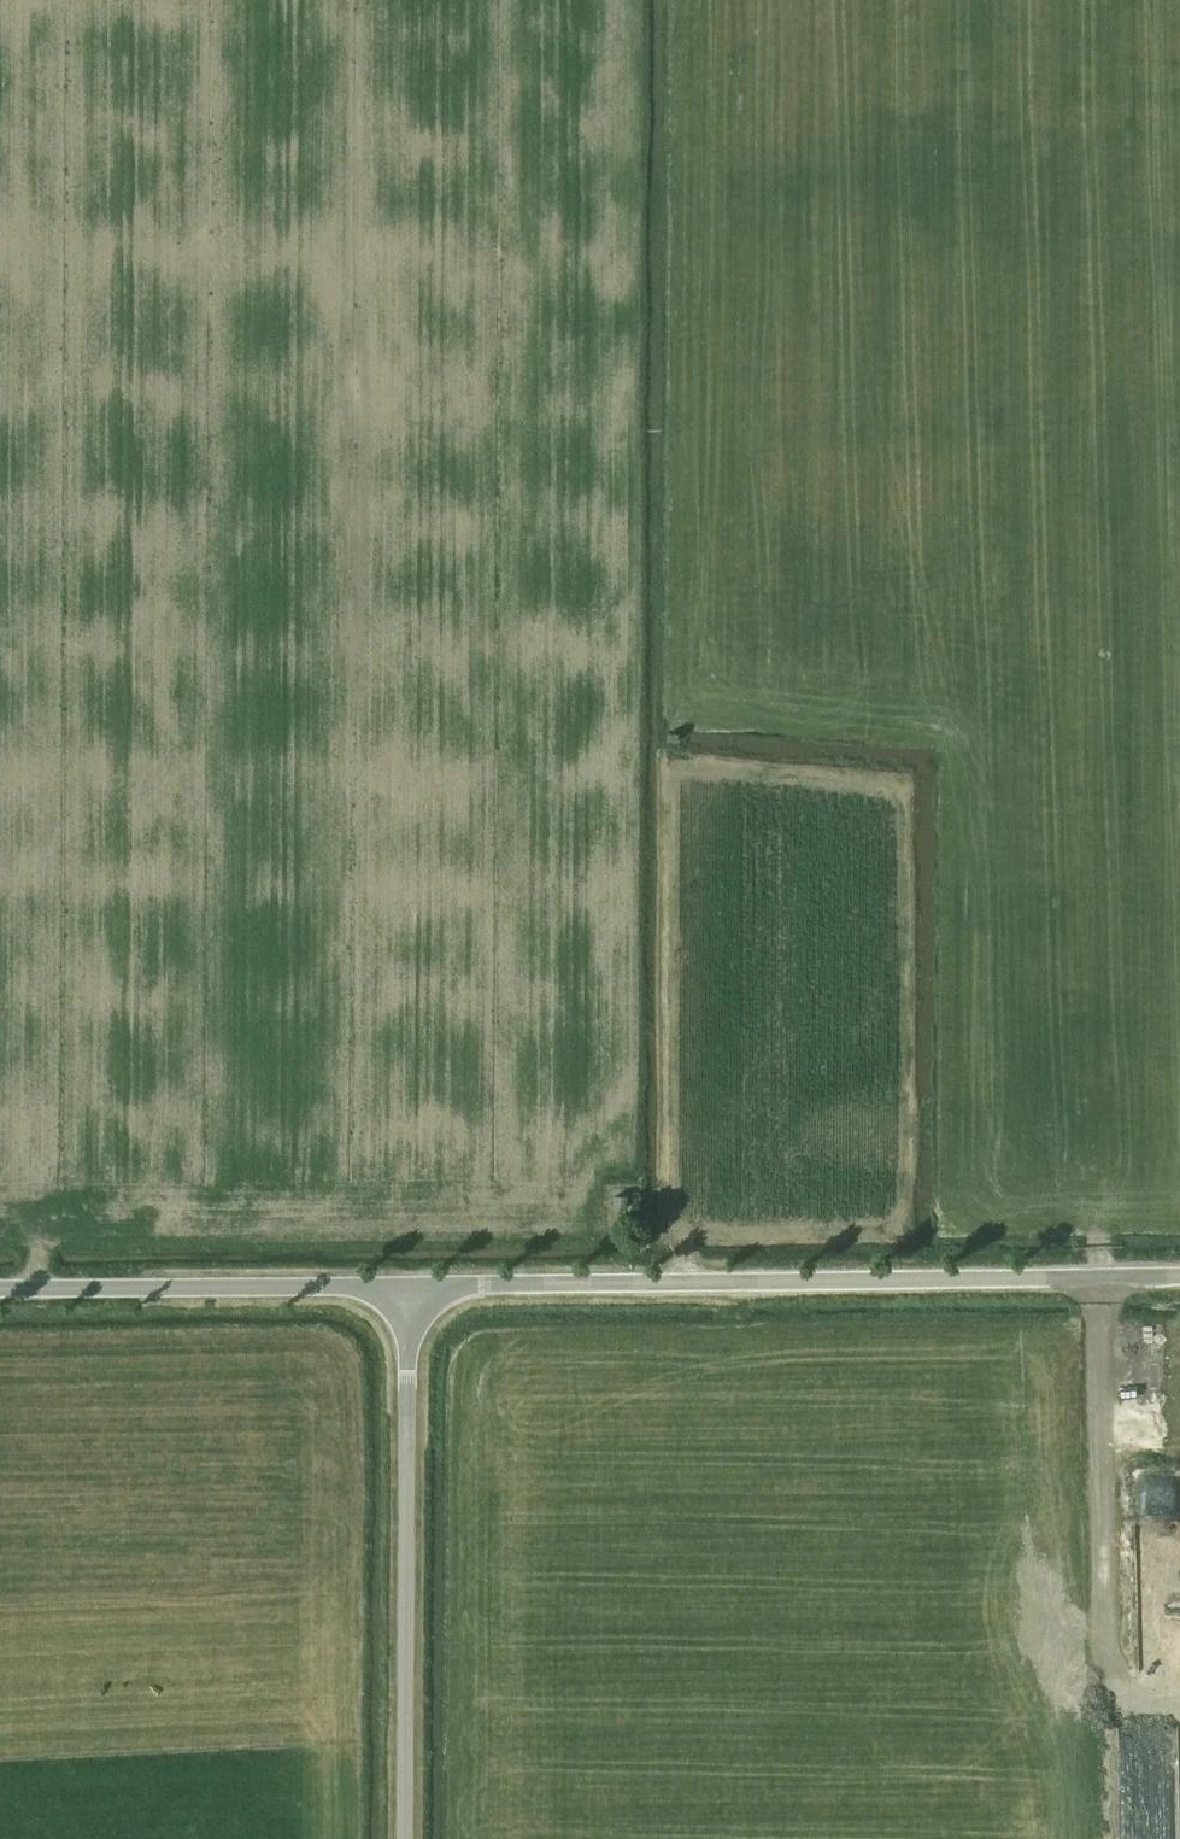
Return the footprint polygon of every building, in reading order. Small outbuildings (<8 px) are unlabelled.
[(625,1197),(613,1197),(613,1209),(625,1209),(625,1197)]
